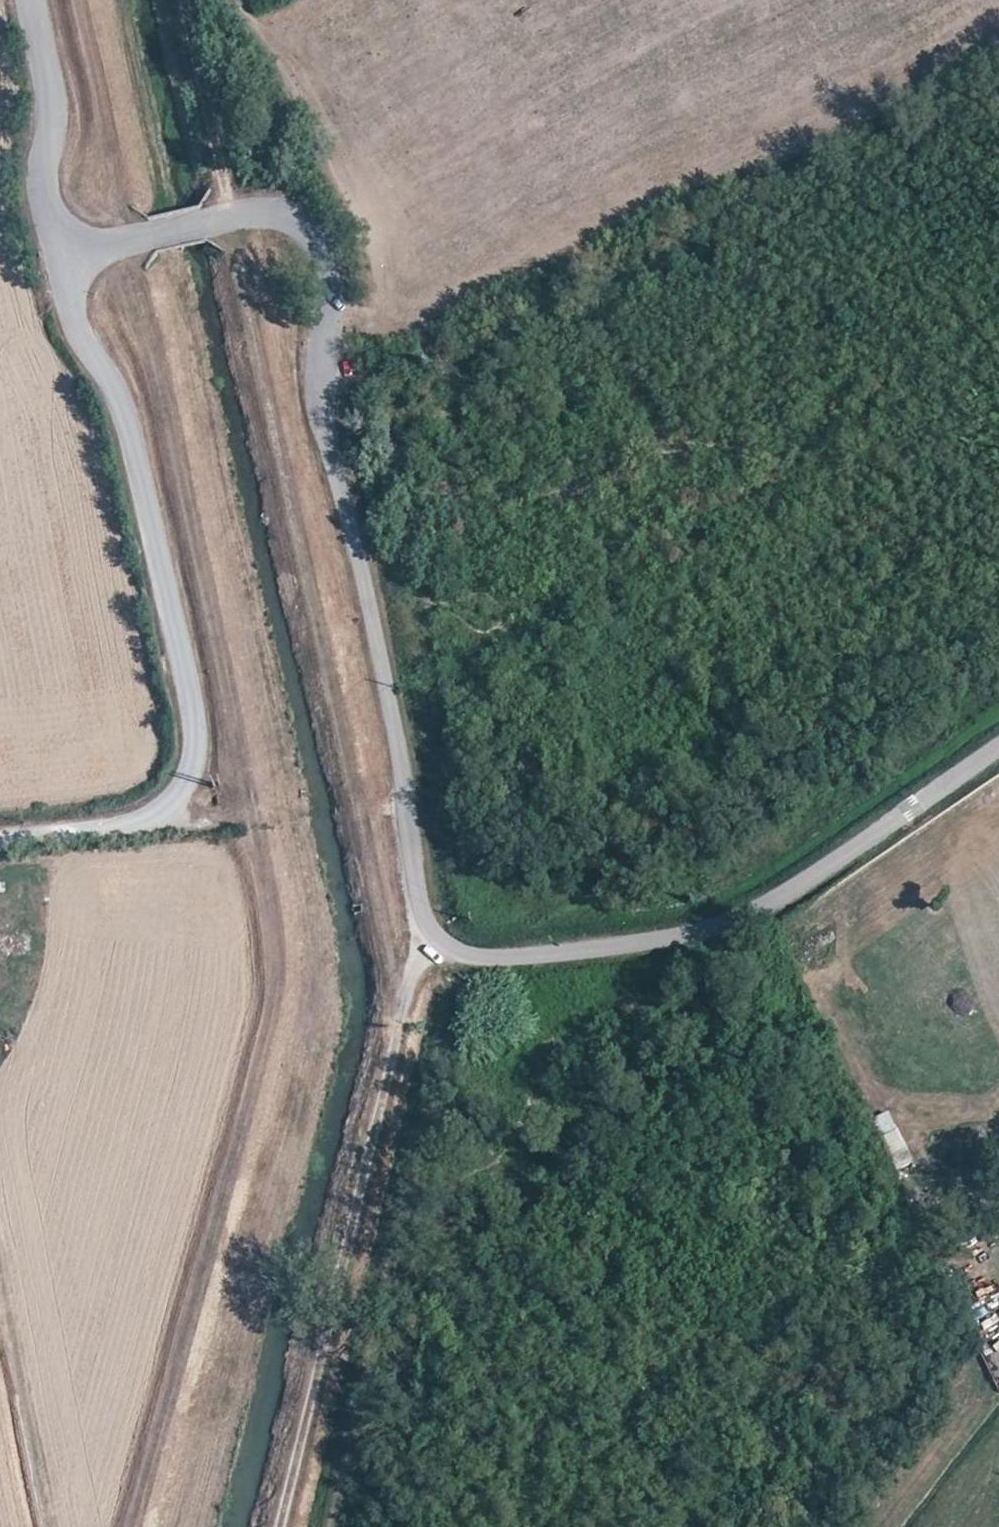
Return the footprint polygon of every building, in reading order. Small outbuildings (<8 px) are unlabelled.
[(891,1110),(876,1116),(895,1167),(910,1162),(891,1110)]
